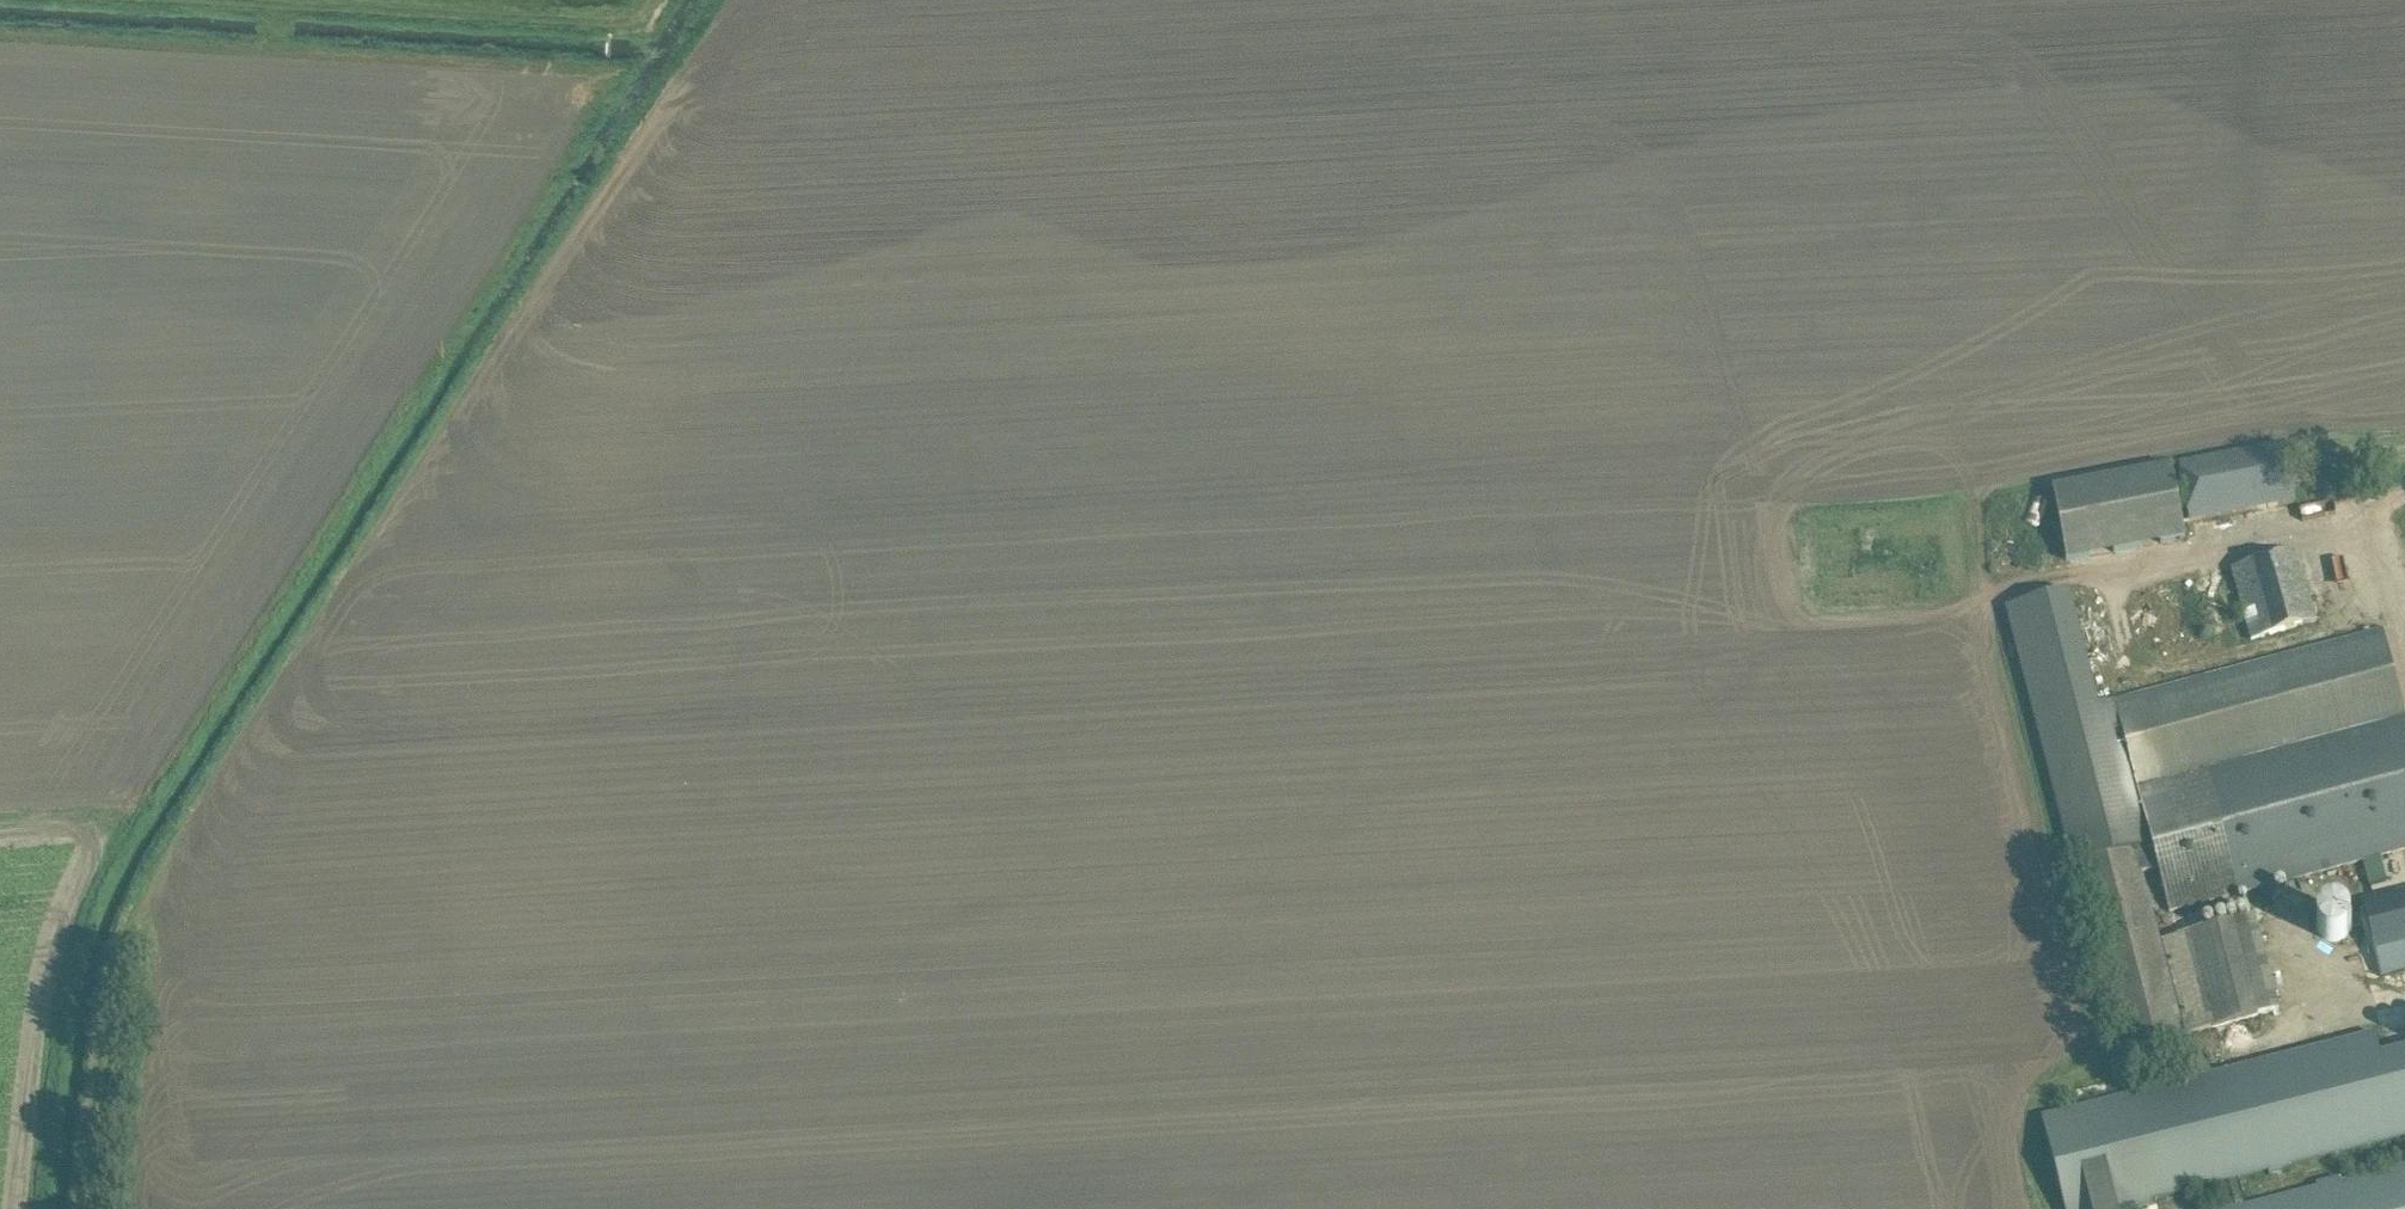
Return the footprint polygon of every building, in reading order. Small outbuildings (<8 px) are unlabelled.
[(2179,465),(2190,521),(2272,505),(2296,501),(2286,444),(2262,449),(2179,465)] [(2053,488),(2067,561),(2186,538),(2172,466),(2053,488)] [(2231,569),(2253,641),(2317,621),(2295,549),(2231,569)] [(2068,592),(2009,609),(2074,863),(2078,862),(2151,842),(2143,806),(2128,744),(2115,700),(2097,704),(2068,592)] [(2078,862),(2127,1050),(2175,1038),(2186,1035),(2280,1010),(2255,916),(2161,940),(2143,872),(2159,867),(2171,911),(2363,860),(2366,859),(2381,855),(2382,855),(2404,849),(2404,714),(2383,629),(2115,700),(2128,744),(2143,806),(2151,842),(2078,862)] [(2366,900),(2384,976),(2404,971),(2404,889),(2366,900)] [(2042,1117),(2066,1208),(2117,1208),(2228,1181),(2229,1181),(2234,1204),(2244,1201),(2242,1191),(2239,1178),(2269,1171),(2270,1175),(2290,1170),(2289,1166),(2404,1136),(2404,1048),(2379,1055),(2374,1034),(2214,1074),(2203,1077),(2042,1117)] [(2186,1035),(2175,1038),(2203,1077),(2214,1074),(2186,1035)] [(2341,1181),(2340,1177),(2316,1184),(2317,1187),(2245,1205),(2244,1201),(2234,1204),(2233,1204),(2215,1208),(2404,1208),(2404,1165),(2341,1181)]
